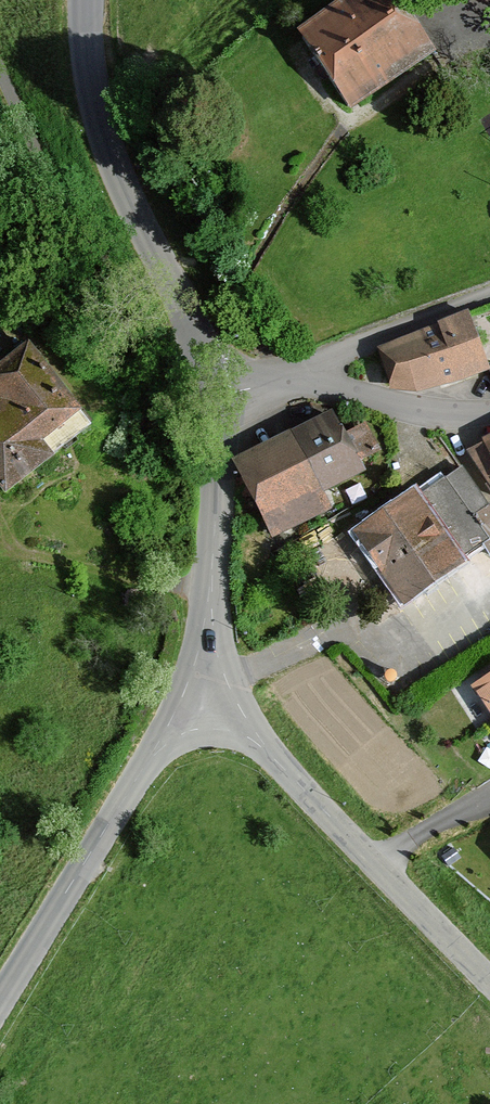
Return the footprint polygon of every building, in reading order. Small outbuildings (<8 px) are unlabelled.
[(432,52),(397,0),(347,0),(297,35),(348,109),(432,52)] [(489,369),(464,311),(380,346),(391,392),(424,395),(489,369)] [(8,346),(0,353),(0,490),(33,463),(20,447),(63,410),(8,346)] [(343,435),(329,410),(232,459),(272,536),(330,506),(325,496),(364,474),(356,460),(378,448),(364,423),(343,435)] [(477,454),(489,478),(489,447),(477,454)] [(455,562),(484,542),(467,518),(485,507),(461,469),(412,500),(406,492),(345,533),(396,607),(457,566),(455,562)] [(458,694),(489,740),(489,672),(458,694)]
